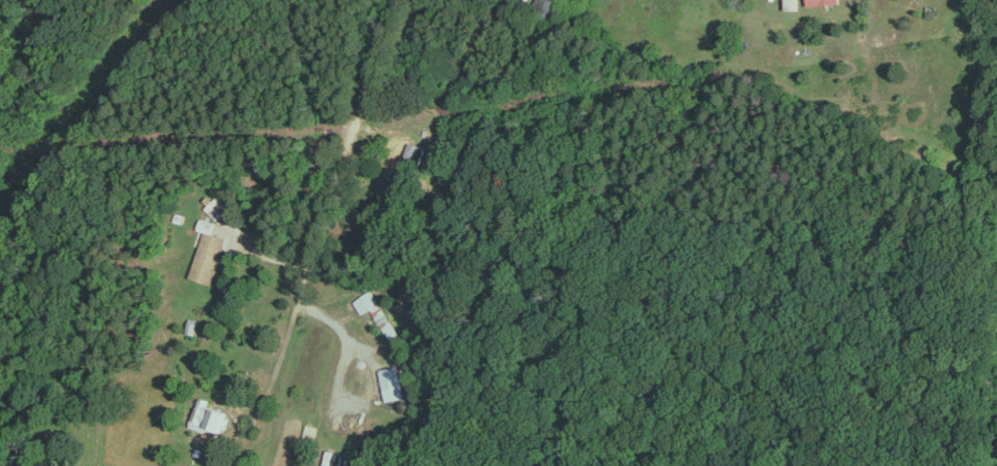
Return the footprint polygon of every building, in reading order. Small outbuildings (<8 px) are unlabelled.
[(558,0),(536,0),(532,14),(553,21),(559,0),(558,0)] [(788,9),(800,8),(800,0),(787,0),(788,9)] [(418,172),(425,146),(406,141),(400,168),(418,172)] [(217,220),(228,209),(217,197),(206,208),(217,220)] [(216,222),(202,218),(199,227),(213,232),(216,222)] [(193,277),(213,284),(227,237),(206,231),(193,277)] [(354,298),(361,314),(379,305),(372,290),(354,298)] [(405,398),(402,366),(383,368),(386,400),(405,398)] [(228,411),(207,404),(209,399),(201,397),(191,426),(207,431),(208,427),(221,431),(228,411)]
